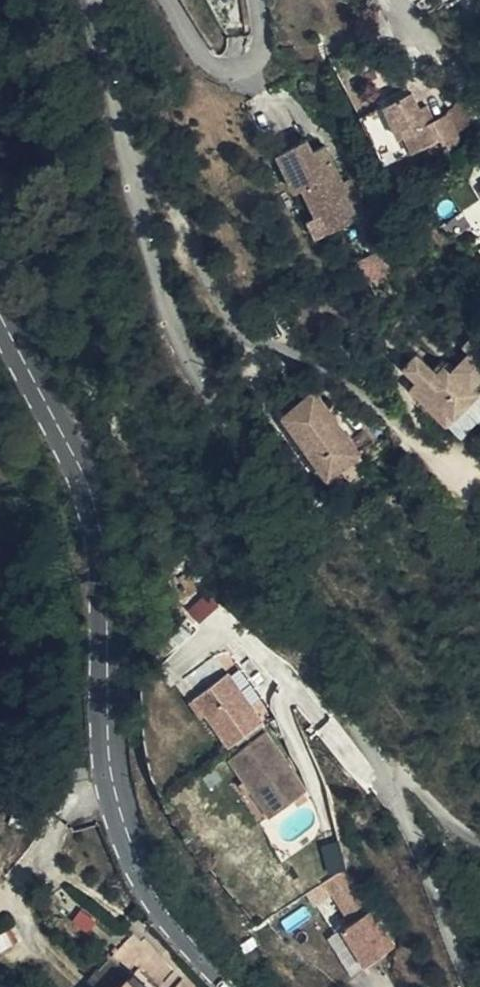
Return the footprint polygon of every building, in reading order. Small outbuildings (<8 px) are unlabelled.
[(413,125),(422,120),(441,111),(446,121),(463,113),(448,84),(427,94),(412,62),(383,77),(399,109),(404,107),(413,125)] [(441,111),(422,120),(427,131),(446,121),(441,111)] [(303,163),(316,189),(323,185),(331,203),(367,186),(349,151),(341,154),(337,156),(332,146),(336,144),(323,118),(311,124),(306,113),(277,127),(297,166),(303,163)] [(341,154),(336,144),(332,146),(337,156),(341,154)] [(323,185),(316,189),(306,194),(315,211),(331,203),(323,185)] [(417,324),(407,336),(422,349),(415,358),(453,390),(479,358),(479,355),(450,330),(440,342),(435,339),(417,324)] [(369,431),(318,360),(286,381),(332,445),(345,436),(351,444),(369,431)] [(230,637),(197,661),(209,677),(231,709),(264,687),(230,637)] [(209,677),(197,661),(192,664),(203,681),(209,677)] [(247,744),(255,757),(272,782),(302,761),(261,702),(233,723),(247,744)] [(249,760),(255,757),(247,744),(241,748),(249,760)] [(330,869),(344,868),(342,841),(328,842),(330,869)] [(346,920),(364,961),(397,946),(378,906),(346,920)] [(343,926),(332,933),(352,969),(364,963),(343,926)] [(132,947),(100,980),(106,986),(173,986),(132,947)]
